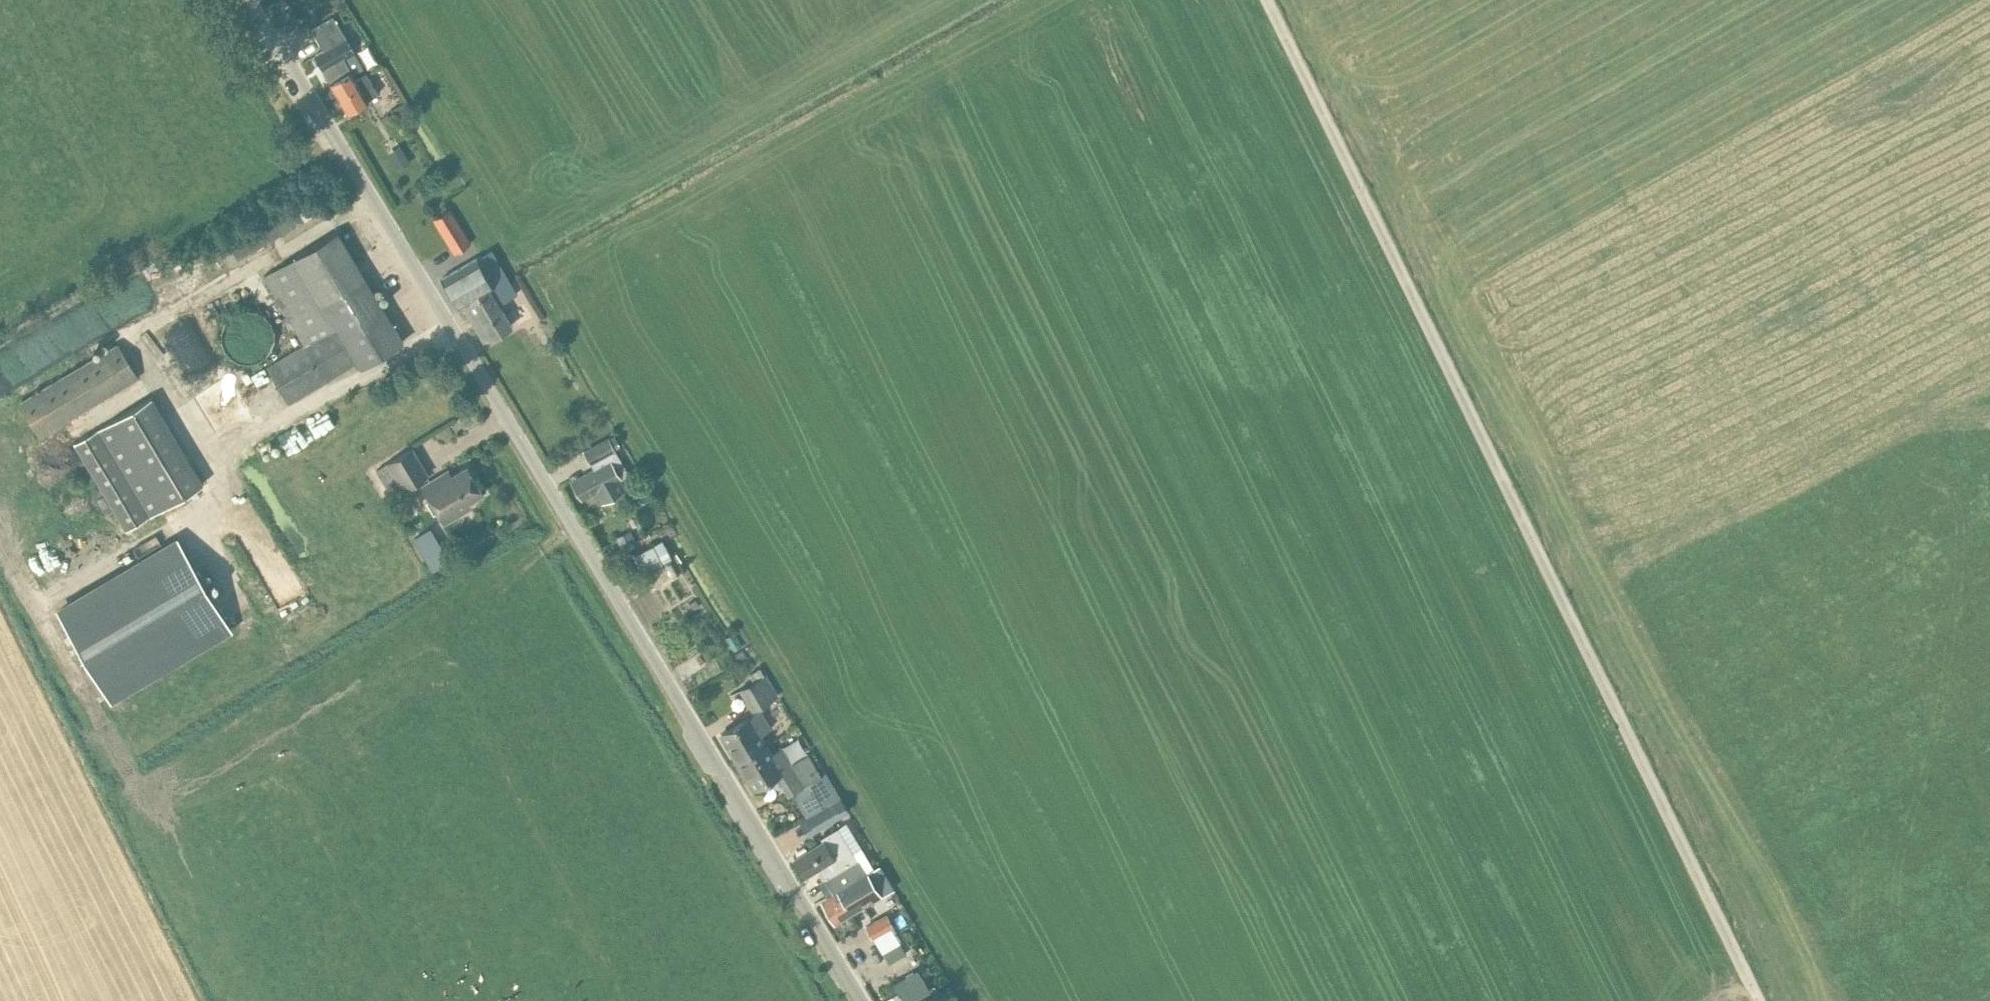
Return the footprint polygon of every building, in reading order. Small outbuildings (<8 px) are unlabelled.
[(311,27),(324,49),(314,55),(347,112),(368,99),(378,93),(365,73),(356,79),(344,58),(354,52),(345,37),(331,15),(311,27)] [(400,144),(387,153),(397,170),(410,161),(400,144)] [(450,208),(433,218),(454,252),(470,242),(450,208)] [(337,231),(264,276),(306,346),(268,370),(290,405),(359,363),(361,367),(403,341),(337,231)] [(462,265),(442,278),(459,307),(462,305),(483,341),(501,331),(512,325),(499,303),(504,299),(508,307),(517,302),(505,280),(508,278),(491,248),(489,249),(481,235),(470,242),(454,252),(462,265)] [(65,316),(82,346),(147,310),(131,280),(65,316)] [(236,414),(197,322),(169,333),(209,426),(236,414)] [(118,343),(18,404),(40,437),(139,377),(118,343)] [(126,529),(149,515),(203,483),(152,396),(74,443),(126,529)] [(607,436),(582,451),(589,463),(613,448),(607,436)] [(427,474),(411,448),(376,470),(391,493),(399,488),(400,490),(427,474)] [(602,502),(625,489),(619,479),(620,478),(609,458),(588,470),(571,481),(582,499),(596,492),(602,502)] [(466,465),(442,480),(439,475),(419,487),(441,524),(461,512),(458,507),(482,492),(466,465)] [(179,540),(58,612),(109,698),(230,626),(179,540)] [(423,557),(437,565),(446,547),(433,540),(423,557)] [(734,632),(725,638),(734,651),(742,645),(734,632)] [(753,710),(775,696),(776,696),(764,675),(740,689),(753,710)] [(739,760),(765,745),(759,734),(770,727),(760,710),(722,732),(739,760)] [(796,788),(805,783),(820,774),(807,753),(791,763),(783,749),(772,756),(765,745),(739,760),(754,786),(776,773),(788,793),(796,788)] [(836,799),(820,774),(805,783),(796,788),(801,801),(810,815),(836,799)] [(807,816),(816,830),(842,814),(833,801),(810,815),(807,816)] [(804,874),(817,866),(832,892),(838,888),(865,872),(837,826),(824,834),(826,838),(794,857),(804,874)] [(834,921),(852,911),(879,895),(865,872),(838,888),(841,895),(825,905),(834,921)] [(872,936),(892,925),(886,915),(866,926),(872,936)] [(900,943),(883,953),(889,963),(906,953),(900,943)] [(885,1000),(886,1000),(905,1000),(899,991),(885,1000)]
